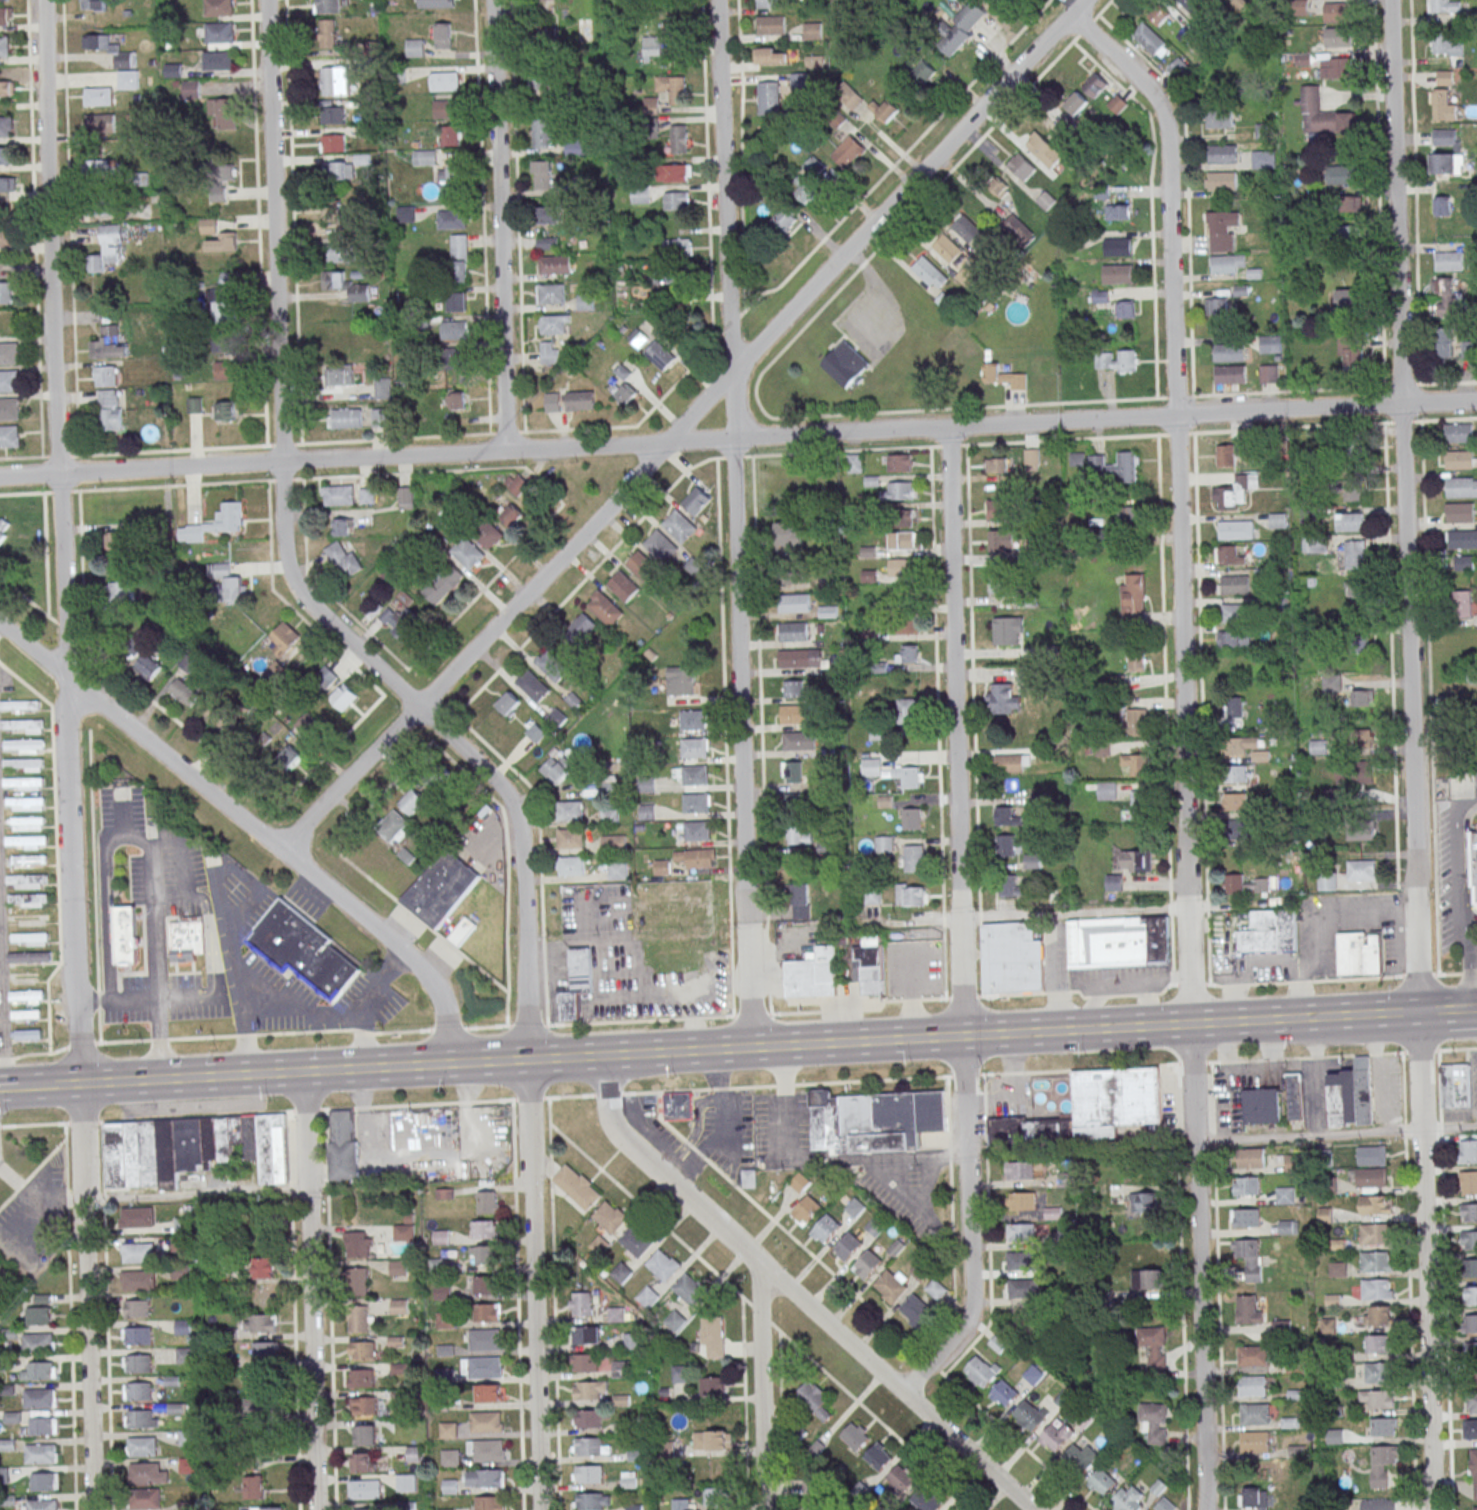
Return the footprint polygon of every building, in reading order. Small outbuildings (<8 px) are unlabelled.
[(105,10),(105,0),(81,0),(81,10),(105,10)] [(205,16),(233,16),(233,0),(205,0),(205,16)] [(315,14),(339,14),(339,0),(315,0),(315,14)] [(420,11),(420,0),(456,0),(457,10),(420,11)] [(757,8),(757,0),(782,0),(782,7),(757,8)] [(972,0),(969,0),(941,32),(959,47),(988,13),(972,0)] [(1193,16),(1175,0),(1202,0),(1205,3),(1193,16)] [(1461,13),(1461,2),(1449,2),(1449,0),(1429,0),(1429,13),(1461,13)] [(1324,23),(1348,23),(1348,3),(1324,3),(1324,23)] [(1159,26),(1170,14),(1160,4),(1149,16),(1159,26)] [(10,24),(0,24),(0,6),(9,6),(10,24)] [(783,16),(784,34),(758,35),(757,17),(783,16)] [(337,19),(320,19),(320,47),(337,47),(337,19)] [(1157,60),(1169,47),(1143,21),(1130,34),(1157,60)] [(205,23),(205,43),(234,43),(234,23),(205,23)] [(436,48),(453,49),(453,23),(436,23),(436,48)] [(821,38),(821,23),(803,23),(803,38),(821,38)] [(534,54),(555,54),(555,26),(534,26),(534,54)] [(1351,49),(1351,27),(1325,27),(1325,49),(1351,49)] [(1451,33),(1431,33),(1431,55),(1462,55),(1462,44),(1451,44),(1451,33)] [(137,50),(110,50),(110,34),(85,35),(85,51),(115,51),(115,69),(119,69),(119,89),(137,89),(137,50)] [(652,61),(652,55),(661,55),(661,36),(644,36),(644,61),(652,61)] [(8,55),(0,55),(0,37),(7,37),(8,55)] [(425,57),(425,39),(407,39),(407,57),(425,57)] [(776,53),(776,48),(756,48),(756,64),(787,64),(787,53),(776,53)] [(203,52),(203,70),(233,70),(233,52),(203,52)] [(806,56),(806,67),(823,66),(822,56),(806,56)] [(1352,56),(1320,56),(1320,78),(1352,78),(1352,56)] [(1176,80),(1189,67),(1178,57),(1165,70),(1176,80)] [(321,67),(321,96),(349,96),(349,67),(321,67)] [(548,67),(531,67),(531,89),(548,89),(548,67)] [(1108,84),(1094,71),(1080,85),(1094,99),(1108,84)] [(1453,71),(1437,71),(1437,85),(1453,85),(1453,71)] [(430,72),(430,90),(458,90),(458,72),(430,72)] [(791,90),(807,90),(807,73),(791,73),(791,90)] [(686,77),(656,77),(656,94),(668,94),(668,105),(686,105),(686,77)] [(0,81),(0,96),(13,96),(13,81),(0,81)] [(183,81),(183,98),(200,98),(200,81),(183,81)] [(779,82),(759,82),(759,114),(779,114),(779,82)] [(864,100),(846,83),(834,95),(852,112),(864,100)] [(1302,132),(1356,130),(1356,111),(1320,113),(1319,85),(1300,86),(1302,132)] [(112,106),(112,87),(84,87),(84,106),(112,106)] [(1431,120),(1456,120),(1456,100),(1450,100),(1450,89),(1431,89),(1431,120)] [(1088,103),(1077,90),(1062,104),(1073,116),(1088,103)] [(1107,105),(1118,115),(1128,103),(1117,94),(1107,105)] [(218,129),(237,129),(237,99),(208,99),(208,117),(218,117),(218,129)] [(900,110),(888,99),(880,107),(874,101),(868,107),(886,124),(900,110)] [(433,118),(457,118),(457,100),(433,100),(433,118)] [(345,107),(322,107),(322,124),(345,124),(345,107)] [(1060,107),(1048,116),(1060,132),(1072,122),(1060,107)] [(1207,110),(1207,128),(1231,128),(1231,110),(1207,110)] [(115,133),(115,114),(85,114),(85,133),(115,133)] [(13,137),(13,116),(0,116),(0,137),(13,137)] [(533,148),(554,148),(554,120),(533,120),(533,148)] [(671,154),(688,154),(688,125),(671,125),(671,154)] [(441,145),(462,145),(462,126),(441,126),(441,145)] [(1430,175),(1462,175),(1462,129),(1430,129),(1430,175)] [(1037,133),(1065,158),(1052,172),(1025,147),(1037,133)] [(346,134),(320,134),(320,152),(346,152),(346,134)] [(866,149),(850,134),(830,156),(846,170),(866,149)] [(587,140),(564,140),(564,157),(587,157),(587,140)] [(1209,163),(1236,163),(1236,145),(1209,145),(1209,163)] [(12,165),(0,165),(0,147),(11,147),(12,165)] [(413,165),(435,165),(435,150),(413,150),(413,165)] [(1275,168),(1275,151),(1252,151),(1252,168),(1275,168)] [(1021,155),(1035,168),(1022,182),(1008,170),(1021,155)] [(791,195),(812,206),(831,169),(810,158),(791,195)] [(87,159),(87,180),(112,180),(112,159),(87,159)] [(534,189),(556,189),(556,161),(534,161),(534,189)] [(347,180),(347,162),(323,162),(323,180),(347,180)] [(210,203),(225,203),(225,181),(235,181),(235,164),(210,164),(210,203)] [(692,164),(658,164),(658,182),(692,182),(692,164)] [(465,165),(447,165),(447,187),(465,187),(465,165)] [(1327,186),(1357,186),(1357,165),(1327,165),(1327,186)] [(1236,191),(1236,172),(1205,172),(1206,191),(1236,191)] [(15,192),(15,177),(0,177),(0,192),(15,192)] [(631,204),(649,204),(649,190),(631,190),(631,204)] [(1055,199),(1045,191),(1036,201),(1046,210),(1055,199)] [(690,210),(690,192),(664,192),(664,210),(690,210)] [(1434,216),(1450,216),(1450,197),(1434,197),(1434,216)] [(90,217),(120,217),(120,199),(90,199),(90,217)] [(343,200),(326,200),(326,222),(343,222),(343,200)] [(800,216),(787,203),(770,221),(784,234),(800,216)] [(562,224),(562,207),(537,207),(537,224),(562,224)] [(466,229),(466,211),(437,211),(437,229),(466,229)] [(1237,212),(1207,212),(1207,251),(1237,251),(1237,212)] [(983,232),(962,213),(950,226),(971,245),(983,232)] [(237,251),(236,231),(217,232),(217,219),(201,219),(202,239),(206,239),(207,251),(237,251)] [(101,224),(101,255),(90,255),(90,272),(105,272),(105,262),(122,262),(122,224),(101,224)] [(0,230),(0,247),(13,247),(13,230),(0,230)] [(932,246),(955,269),(968,257),(944,234),(932,246)] [(467,235),(450,235),(450,281),(467,281),(467,235)] [(537,238),(537,249),(562,249),(562,238),(537,238)] [(663,239),(663,257),(693,257),(693,239),(663,239)] [(1104,239),(1104,257),(1131,257),(1131,239),(1104,239)] [(328,262),(355,262),(355,244),(328,244),(328,262)] [(1462,271),(1462,252),(1435,252),(1435,271),(1462,271)] [(570,255),(571,273),(539,274),(538,256),(570,255)] [(948,279),(924,255),(911,268),(935,292),(948,279)] [(1245,273),(1245,255),(1211,255),(1211,273),(1245,273)] [(685,284),(685,263),(654,263),(654,284),(685,284)] [(979,277),(966,265),(955,277),(967,289),(979,277)] [(1102,265),(1102,284),(1132,284),(1132,265),(1102,265)] [(323,291),(348,291),(348,302),(370,302),(370,281),(345,281),(345,271),(323,271),(323,291)] [(221,273),(222,289),(207,289),(208,324),(238,323),(238,301),(226,301),(225,287),(238,287),(238,273),(221,273)] [(1435,277),(1435,315),(1453,315),(1453,277),(1435,277)] [(0,281),(0,303),(13,303),(13,281),(0,281)] [(564,285),(564,303),(540,303),(539,285),(564,285)] [(1336,312),(1363,312),(1363,290),(1336,290),(1336,312)] [(466,312),(466,293),(449,293),(449,312),(466,312)] [(578,311),(595,311),(595,295),(578,295),(578,311)] [(1210,318),(1229,318),(1229,297),(1210,297),(1210,318)] [(1135,301),(1118,301),(1118,318),(1135,318),(1135,301)] [(565,315),(566,333),(541,334),(541,316),(565,315)] [(468,321),(444,321),(444,340),(468,340),(468,321)] [(92,341),(93,359),(129,357),(128,345),(119,346),(117,325),(101,326),(102,341),(92,341)] [(650,337),(638,326),(628,339),(639,349),(650,337)] [(1452,358),(1452,327),(1437,327),(1437,358),(1452,358)] [(213,352),(230,352),(230,333),(213,333),(213,352)] [(1339,334),(1339,366),(1363,366),(1363,334),(1339,334)] [(1259,335),(1259,353),(1281,353),(1281,335),(1259,335)] [(820,363),(847,390),(871,366),(844,339),(820,363)] [(664,372),(677,359),(657,340),(644,352),(664,372)] [(559,364),(559,342),(541,342),(541,364),(559,364)] [(1462,356),(1476,356),(1476,342),(1462,342),(1462,356)] [(19,363),(0,364),(0,343),(18,343),(19,363)] [(1245,344),(1214,344),(1214,361),(1245,361),(1245,344)] [(465,369),(465,349),(444,349),(444,369),(465,369)] [(1138,350),(1096,350),(1096,373),(1138,373),(1138,350)] [(214,379),(237,379),(237,361),(214,361),(214,379)] [(1008,382),(1008,389),(1026,389),(1026,372),(1001,372),(1001,364),(983,363),(982,382),(1008,382)] [(1277,365),(1260,365),(1260,382),(1277,382),(1277,365)] [(95,386),(117,386),(117,366),(95,366),(95,386)] [(1245,383),(1245,366),(1215,366),(1215,383),(1245,383)] [(324,367),(324,385),(354,385),(354,367),(324,367)] [(19,391),(0,392),(0,371),(18,370),(19,391)] [(374,399),(392,399),(392,378),(374,378),(374,399)] [(611,392),(627,406),(638,394),(622,379),(611,392)] [(98,390),(117,389),(118,408),(120,408),(121,430),(100,431),(98,390)] [(449,392),(451,410),(467,408),(466,390),(449,392)] [(566,392),(567,411),(595,409),(595,391),(566,392)] [(545,395),(546,412),(561,412),(561,394),(545,395)] [(20,419),(0,420),(0,399),(19,398),(20,419)] [(216,421),(237,421),(237,402),(216,402),(216,421)] [(328,408),(328,429),(362,429),(362,408),(328,408)] [(389,408),(372,408),(372,427),(389,427),(389,408)] [(1445,424),(1472,423),(1473,441),(1446,442),(1445,424)] [(19,446),(0,447),(0,426),(18,425),(19,446)] [(1347,445),(1353,458),(1364,453),(1358,440),(1347,445)] [(1215,445),(1215,466),(1235,466),(1235,456),(1245,456),(1245,445),(1215,445)] [(1039,449),(1025,449),(1025,471),(1039,471),(1039,449)] [(1446,450),(1473,450),(1473,468),(1446,469),(1446,450)] [(1138,452),(1118,452),(1118,464),(1108,464),(1108,483),(1138,483),(1138,452)] [(863,473),(862,454),(847,454),(848,474),(863,473)] [(888,472),(912,472),(912,455),(888,455),(888,472)] [(983,473),(1008,473),(1008,459),(983,459),(983,473)] [(504,483),(518,496),(530,484),(515,470),(504,483)] [(1235,474),(1235,485),(1213,485),(1214,510),(1236,509),(1236,504),(1246,504),(1246,489),(1257,489),(1257,473),(1235,474)] [(1446,477),(1473,476),(1474,495),(1447,496),(1446,477)] [(1362,480),(1342,480),(1342,501),(1362,501),(1362,480)] [(914,499),(914,482),(888,482),(888,491),(881,491),(881,499),(914,499)] [(696,517),(712,498),(697,485),(681,504),(696,517)] [(355,486),(321,486),(321,506),(355,506),(355,486)] [(398,510),(413,510),(413,486),(398,486),(398,510)] [(359,488),(359,504),(373,504),(373,488),(359,488)] [(1007,500),(987,500),(987,520),(1007,520),(1007,500)] [(512,529),(525,515),(509,501),(497,514),(512,529)] [(203,541),(203,532),(241,531),(241,502),(222,502),(222,511),(215,511),(215,524),(178,524),(178,542),(203,541)] [(1446,503),(1473,502),(1474,521),(1447,522),(1446,503)] [(1141,506),(1119,506),(1119,525),(1141,525),(1141,506)] [(662,524),(684,545),(699,529),(677,508),(662,524)] [(913,527),(913,511),(899,511),(899,527),(913,527)] [(1285,528),(1285,513),(1269,513),(1269,528),(1285,528)] [(1337,532),(1364,532),(1364,513),(1337,513),(1337,532)] [(353,518),(334,518),(334,536),(353,536),(353,518)] [(473,536),(490,551),(504,535),(487,520),(473,536)] [(1218,521),(1218,539),(1253,539),(1253,521),(1218,521)] [(642,543),(664,564),(679,547),(657,528),(642,543)] [(793,554),(793,528),(777,528),(777,554),(793,554)] [(1449,530),(1476,530),(1476,548),(1449,549),(1449,530)] [(1012,531),(987,531),(987,552),(1012,552),(1012,531)] [(889,549),(914,549),(914,532),(889,532),(889,549)] [(108,549),(123,549),(123,533),(107,533),(108,549)] [(449,551),(471,572),(486,557),(464,535),(449,551)] [(344,537),(324,548),(342,580),(362,569),(344,537)] [(1302,552),(1326,552),(1326,539),(1302,539),(1302,552)] [(1365,540),(1345,540),(1345,568),(1365,568),(1365,540)] [(1215,564),(1245,564),(1245,554),(1236,554),(1236,546),(1215,546),(1215,564)] [(625,564),(644,581),(657,566),(638,549),(625,564)] [(1455,555),(1455,570),(1473,570),(1473,555),(1455,555)] [(683,565),(694,576),(703,567),(692,556),(683,565)] [(913,559),(888,559),(888,577),(913,577),(913,559)] [(464,577),(450,563),(422,592),(435,605),(464,577)] [(214,601),(245,601),(245,576),(231,576),(231,564),(214,564),(214,601)] [(775,584),(795,584),(795,568),(775,568),(775,584)] [(640,588),(620,569),(606,584),(626,603),(640,588)] [(1009,572),(989,572),(989,594),(1009,594),(1009,572)] [(1143,574),(1121,574),(1121,622),(1143,622),(1143,574)] [(1248,594),(1248,575),(1217,575),(1217,594),(1248,594)] [(1348,598),(1367,598),(1367,579),(1348,579),(1348,598)] [(131,582),(109,582),(109,606),(131,606),(131,582)] [(610,628),(624,614),(599,589),(585,602),(610,628)] [(1472,618),(1472,591),(1454,591),(1454,618),(1472,618)] [(779,612),(809,612),(809,594),(779,594),(779,612)] [(1034,606),(1034,598),(1018,597),(1018,605),(1034,606)] [(402,642),(415,628),(392,604),(378,618),(402,642)] [(1247,623),(1247,604),(1221,604),(1221,623),(1247,623)] [(820,607),(820,617),(837,617),(836,607),(820,607)] [(597,626),(583,612),(563,632),(577,646),(597,626)] [(1023,645),(1023,617),(993,617),(993,645),(1023,645)] [(919,634),(919,619),(898,619),(897,633),(919,634)] [(301,636),(284,621),(269,637),(277,644),(272,650),(282,658),(301,636)] [(808,641),(808,622),(778,622),(778,641),(808,641)] [(1218,647),(1250,647),(1250,631),(1218,631),(1218,647)] [(124,637),(126,652),(137,651),(135,636),(124,637)] [(1368,657),(1368,636),(1347,636),(1347,657),(1368,657)] [(896,663),(918,663),(918,645),(896,645),(896,663)] [(534,661),(556,683),(570,670),(547,648),(534,661)] [(820,668),(820,649),(778,649),(778,668),(820,668)] [(1145,651),(1128,651),(1128,672),(1145,672),(1145,651)] [(163,667),(146,653),(134,668),(150,682),(163,667)] [(263,674),(275,684),(287,670),(275,660),(263,674)] [(313,678),(325,690),(339,676),(327,664),(313,678)] [(694,666),(670,666),(670,696),(694,696),(694,666)] [(1018,681),(1031,681),(1031,667),(1018,667),(1018,681)] [(515,681),(538,704),(551,691),(527,668),(515,681)] [(1322,677),(1323,698),(1352,697),(1352,707),(1368,706),(1367,676),(1322,677)] [(190,708),(201,695),(179,677),(168,690),(190,708)] [(803,680),(783,680),(783,698),(803,698),(803,680)] [(357,696),(345,683),(329,699),(342,711),(357,696)] [(990,684),(990,703),(993,703),(993,714),(1021,714),(1021,695),(1012,695),(1012,684),(990,684)] [(495,706),(510,718),(523,703),(508,690),(495,706)] [(1242,697),(1226,697),(1226,719),(1242,719),(1242,697)] [(917,699),(898,699),(898,724),(917,724),(917,699)] [(0,701),(0,710),(39,710),(39,701),(0,701)] [(213,735),(229,726),(216,702),(200,710),(213,735)] [(806,724),(806,705),(780,705),(780,724),(806,724)] [(546,718),(558,729),(568,719),(556,707),(546,718)] [(1147,736),(1147,709),(1128,709),(1128,736),(1147,736)] [(686,730),(709,730),(709,711),(686,711),(686,730)] [(304,740),(319,724),(307,712),(292,728),(304,740)] [(1,732),(43,732),(43,720),(1,720),(1,732)] [(546,733),(535,723),(526,734),(538,743),(546,733)] [(1344,730),(1371,729),(1372,747),(1345,748),(1344,730)] [(816,750),(816,733),(784,732),(784,750),(816,750)] [(1225,737),(1225,755),(1247,755),(1247,747),(1259,747),(1259,737),(1225,737)] [(682,757),(709,757),(709,738),(682,738),(682,757)] [(43,753),(43,739),(5,739),(5,753),(43,753)] [(1310,754),(1327,754),(1327,740),(1310,740),(1310,754)] [(302,756),(290,745),(275,760),(287,772),(302,756)] [(1149,776),(1149,753),(1121,753),(1121,776),(1149,776)] [(538,769),(556,787),(571,772),(554,754),(538,769)] [(995,755),(995,773),(1029,773),(1029,755),(995,755)] [(863,757),(863,777),(881,777),(881,757),(863,757)] [(43,758),(4,758),(4,772),(43,772),(43,758)] [(1338,762),(1373,760),(1374,783),(1339,784),(1338,762)] [(801,783),(801,761),(782,761),(782,783),(801,783)] [(682,785),(709,785),(709,765),(682,765),(682,785)] [(1247,783),(1247,765),(1228,765),(1228,783),(1247,783)] [(924,766),(892,766),(892,777),(902,777),(902,788),(924,788),(924,766)] [(4,778),(4,790),(43,790),(43,778),(4,778)] [(1097,783),(1097,800),(1116,800),(1116,783),(1097,783)] [(411,816),(426,800),(413,787),(397,804),(411,816)] [(683,813),(709,813),(709,793),(683,793),(683,813)] [(1224,793),(1246,793),(1247,810),(1224,810),(1224,793)] [(1131,818),(1149,818),(1149,796),(1131,796),(1131,818)] [(6,810),(43,810),(43,798),(6,798),(6,810)] [(583,802),(556,802),(556,820),(583,820),(583,802)] [(1022,826),(1022,815),(1013,815),(1013,807),(992,807),(992,826),(1022,826)] [(392,845),(412,825),(394,808),(375,829),(392,845)] [(902,830),(921,830),(921,808),(902,808),(902,830)] [(619,824),(619,810),(602,810),(602,824),(619,824)] [(11,817),(11,830),(44,830),(44,817),(11,817)] [(1346,820),(1373,819),(1374,838),(1347,839),(1346,820)] [(1229,820),(1229,841),(1253,841),(1253,820),(1229,820)] [(685,821),(685,841),(712,841),(712,821),(685,821)] [(789,844),(812,844),(812,827),(789,827),(789,844)] [(585,847),(585,829),(558,829),(558,847),(585,847)] [(1473,904),(1476,904),(1476,830),(1470,830),(1471,831),(1468,831),(1470,887),(1472,887),(1473,904)] [(997,835),(997,857),(1015,857),(1015,835),(997,835)] [(6,836),(6,848),(46,848),(46,836),(6,836)] [(603,836),(603,851),(619,851),(619,836),(603,836)] [(893,837),(876,837),(876,852),(893,852),(893,837)] [(905,872),(924,872),(924,844),(905,844),(905,872)] [(400,897),(436,926),(479,874),(447,846),(400,897)] [(715,868),(715,849),(674,849),(674,860),(686,860),(686,868),(715,868)] [(1151,850),(1121,850),(1121,872),(1151,872),(1151,850)] [(1040,868),(1040,854),(1025,854),(1025,868),(1040,868)] [(46,855),(12,855),(12,868),(46,868),(46,855)] [(558,876),(586,876),(586,856),(558,856),(558,876)] [(654,861),(654,875),(671,875),(671,861),(654,861)] [(1349,862),(1376,861),(1376,880),(1349,881),(1349,862)] [(608,863),(608,879),(628,879),(628,863),(608,863)] [(1244,874),(1225,874),(1225,894),(1247,894),(1247,893),(1269,893),(1269,880),(1244,880),(1244,874)] [(1318,890),(1336,890),(1336,874),(1318,874),(1318,890)] [(7,875),(7,888),(48,888),(48,875),(7,875)] [(999,875),(998,895),(1018,896),(1019,876),(999,875)] [(1107,890),(1121,890),(1121,876),(1107,876),(1107,890)] [(809,884),(792,884),(792,919),(809,919),(809,884)] [(897,906),(927,906),(927,884),(897,884),(897,906)] [(48,907),(48,893),(8,893),(8,907),(48,907)] [(333,1003),(363,964),(278,898),(245,942),(286,974),(289,969),(333,1003)] [(115,904),(116,960),(137,959),(135,904),(115,904)] [(1297,909),(1250,910),(1250,930),(1237,931),(1237,954),(1297,954),(1297,909)] [(458,944),(475,923),(465,915),(447,937),(458,944)] [(1069,918),(1070,968),(1170,966),(1169,916),(1069,918)] [(204,918),(169,919),(171,962),(196,961),(196,953),(205,953),(204,918)] [(983,923),(984,992),(1043,991),(1042,940),(1034,940),(1033,922),(983,923)] [(12,933),(12,945),(48,945),(48,933),(12,933)] [(885,995),(884,933),(861,933),(861,946),(853,946),(853,983),(862,983),(863,995),(885,995)] [(1339,933),(1339,975),(1383,975),(1383,933),(1339,933)] [(836,945),(816,945),(817,953),(807,953),(807,960),(785,960),(786,997),(837,996),(836,945)] [(592,947),(570,948),(571,992),(561,993),(562,1021),(581,1021),(580,993),(594,992),(592,947)] [(51,952),(8,952),(8,963),(51,963),(51,952)] [(10,991),(10,1002),(43,1002),(43,991),(10,991)] [(12,1019),(40,1019),(40,1010),(12,1010),(12,1019)] [(41,1039),(41,1030),(16,1030),(16,1039),(41,1039)] [(1372,1126),(1371,1056),(1355,1056),(1355,1071),(1327,1072),(1328,1127),(1372,1126)] [(1469,1064),(1442,1065),(1444,1107),(1470,1106),(1469,1064)] [(1118,1138),(1118,1126),(1160,1125),(1159,1068),(1073,1070),(1074,1120),(1024,1121),(1025,1140),(1118,1138)] [(1301,1073),(1287,1074),(1289,1120),(1303,1120),(1301,1073)] [(1278,1088),(1280,1122),(1246,1124),(1244,1090),(1278,1088)] [(920,1150),(919,1132),(946,1131),(945,1092),(832,1096),(832,1090),(811,1090),(813,1153),(920,1150)] [(692,1092),(664,1093),(665,1120),(692,1120),(692,1092)] [(357,1110),(330,1111),(331,1181),(358,1181),(357,1110)] [(105,1124),(285,1114),(289,1183),(261,1185),(260,1160),(204,1162),(205,1170),(177,1172),(178,1189),(160,1190),(160,1185),(107,1189),(105,1124)] [(1007,1128),(1008,1128),(1008,1117),(990,1117),(990,1141),(1007,1141),(1007,1128)] [(1476,1163),(1476,1140),(1459,1140),(1459,1163),(1476,1163)] [(1358,1165),(1386,1165),(1386,1146),(1358,1146),(1358,1165)] [(1237,1168),(1264,1168),(1264,1148),(1237,1148),(1237,1168)] [(1301,1155),(1285,1155),(1285,1172),(1301,1172),(1301,1155)] [(603,1195),(568,1161),(551,1179),(586,1213),(603,1195)] [(1006,1180),(1034,1180),(1034,1162),(1006,1162),(1006,1180)] [(742,1169),(742,1188),(757,1188),(757,1169),(742,1169)] [(1387,1169),(1353,1169),(1353,1187),(1387,1187),(1387,1169)] [(789,1184),(801,1194),(811,1181),(799,1171),(789,1184)] [(1461,1171),(1461,1195),(1476,1195),(1476,1171),(1461,1171)] [(1234,1195),(1259,1195),(1259,1177),(1234,1177),(1234,1195)] [(1294,1187),(1276,1187),(1276,1204),(1294,1204),(1294,1187)] [(454,1189),(436,1189),(436,1198),(454,1198),(454,1189)] [(477,1192),(477,1214),(499,1214),(499,1192),(477,1192)] [(1007,1210),(1036,1210),(1036,1192),(1007,1192),(1007,1210)] [(1131,1213),(1160,1213),(1160,1193),(1131,1193),(1131,1213)] [(822,1207),(808,1194),(789,1215),(803,1228),(822,1207)] [(1392,1196),(1360,1196),(1360,1214),(1392,1214),(1392,1196)] [(614,1236),(630,1218),(608,1198),(592,1216),(614,1236)] [(349,1201),(344,1216),(364,1223),(370,1208),(349,1201)] [(1476,1222),(1476,1204),(1462,1204),(1462,1222),(1476,1222)] [(153,1227),(153,1208),(123,1208),(123,1227),(153,1227)] [(1259,1227),(1259,1209),(1231,1209),(1231,1227),(1259,1227)] [(842,1226),(828,1213),(809,1233),(823,1246),(842,1226)] [(394,1241),(414,1241),(414,1214),(405,1214),(405,1225),(394,1225),(394,1241)] [(864,1227),(875,1238),(886,1226),(876,1216),(864,1227)] [(174,1218),(174,1234),(188,1234),(188,1218),(174,1218)] [(1295,1234),(1295,1220),(1279,1220),(1279,1234),(1295,1234)] [(499,1239),(499,1221),(472,1221),(472,1240),(499,1239)] [(619,1239),(639,1259),(655,1243),(635,1223),(619,1239)] [(1008,1224),(1008,1242),(1035,1242),(1035,1224),(1008,1224)] [(1361,1244),(1389,1244),(1389,1224),(1361,1224),(1361,1244)] [(1476,1249),(1476,1230),(1462,1230),(1462,1249),(1476,1249)] [(449,1245),(449,1231),(434,1231),(434,1245),(449,1245)] [(863,1244),(850,1231),(832,1250),(844,1262),(863,1244)] [(347,1257),(369,1257),(369,1235),(347,1235),(347,1257)] [(1260,1240),(1232,1240),(1232,1258),(1244,1258),(1244,1281),(1260,1281),(1260,1240)] [(154,1243),(154,1262),(124,1262),(124,1244),(154,1243)] [(498,1246),(477,1246),(477,1265),(498,1265),(498,1246)] [(665,1284),(683,1266),(661,1246),(644,1264),(665,1284)] [(882,1261),(869,1249),(851,1269),(864,1281),(882,1261)] [(1007,1270),(1024,1270),(1024,1252),(1007,1252),(1007,1270)] [(1361,1252),(1361,1272),(1391,1272),(1391,1252),(1361,1252)] [(255,1278),(276,1278),(276,1257),(255,1257),(255,1278)] [(1467,1259),(1467,1277),(1476,1277),(1476,1259),(1467,1259)] [(391,1261),(391,1275),(407,1275),(407,1261),(391,1261)] [(609,1274),(622,1285),(634,1272),(622,1261),(609,1274)] [(1330,1277),(1346,1277),(1346,1263),(1330,1263),(1330,1277)] [(871,1287),(891,1305),(910,1284),(890,1266),(871,1287)] [(172,1280),(189,1279),(188,1267),(172,1268),(172,1280)] [(351,1295),(367,1295),(367,1268),(351,1268),(351,1295)] [(1163,1289),(1164,1270),(1134,1269),(1134,1289),(1163,1289)] [(671,1288),(692,1307),(708,1290),(687,1270),(671,1288)] [(155,1271),(155,1290),(125,1290),(125,1272),(155,1271)] [(474,1294),(496,1294),(496,1276),(474,1276),(474,1294)] [(638,1303),(652,1310),(664,1285),(651,1278),(638,1303)] [(947,1290),(934,1278),(924,1289),(937,1301),(947,1290)] [(1393,1279),(1361,1279),(1361,1300),(1393,1300),(1393,1279)] [(1006,1299),(1029,1299),(1029,1280),(1006,1280),(1006,1299)] [(450,1299),(450,1286),(436,1286),(436,1299),(450,1299)] [(1465,1286),(1465,1305),(1476,1305),(1476,1286),(1465,1286)] [(898,1309),(918,1328),(934,1311),(914,1292),(898,1309)] [(592,1317),(592,1293),(570,1293),(570,1317),(592,1317)] [(1237,1324),(1262,1324),(1262,1304),(1256,1304),(1256,1296),(1237,1296),(1237,1324)] [(150,1301),(150,1319),(125,1319),(124,1301),(150,1301)] [(408,1313),(408,1301),(392,1301),(392,1313),(408,1313)] [(474,1322),(501,1322),(501,1304),(474,1304),(474,1322)] [(369,1332),(368,1306),(349,1306),(350,1332),(369,1332)] [(51,1325),(51,1307),(27,1307),(27,1325),(51,1325)] [(1393,1307),(1367,1307),(1367,1314),(1364,1314),(1364,1325),(1393,1325),(1393,1307)] [(625,1308),(610,1308),(610,1322),(624,1322),(625,1308)] [(662,1323),(674,1334),(687,1320),(675,1309),(662,1323)] [(245,1332),(277,1332),(277,1314),(245,1314),(245,1332)] [(1463,1314),(1463,1333),(1476,1333),(1476,1314),(1463,1314)] [(723,1317),(702,1317),(702,1358),(723,1358),(723,1317)] [(191,1334),(190,1320),(175,1320),(175,1334),(191,1334)] [(600,1327),(573,1327),(573,1344),(600,1344),(600,1327)] [(1136,1328),(1137,1347),(1147,1346),(1148,1374),(1165,1374),(1164,1327),(1136,1328)] [(153,1328),(153,1346),(127,1346),(127,1328),(153,1328)] [(469,1329),(469,1350),(502,1350),(502,1329),(469,1329)] [(624,1350),(641,1350),(641,1333),(624,1333),(624,1350)] [(53,1334),(54,1352),(24,1353),(23,1334),(53,1334)] [(1365,1335),(1365,1354),(1391,1354),(1391,1335),(1365,1335)] [(375,1341),(376,1359),(354,1360),(354,1355),(350,1355),(349,1342),(375,1341)] [(1465,1342),(1465,1359),(1476,1359),(1476,1342),(1465,1342)] [(254,1343),(254,1361),(278,1361),(278,1343),(254,1343)] [(1269,1366),(1269,1347),(1239,1347),(1239,1366),(1269,1366)] [(597,1354),(572,1354),(572,1372),(597,1372),(597,1354)] [(963,1377),(988,1389),(999,1366),(974,1354),(963,1377)] [(151,1355),(152,1374),(126,1374),(126,1356),(151,1355)] [(503,1357),(462,1357),(462,1378),(503,1378),(503,1357)] [(631,1361),(613,1361),(613,1378),(631,1378),(631,1361)] [(56,1362),(29,1362),(29,1370),(21,1370),(21,1380),(56,1380),(56,1362)] [(1395,1383),(1395,1363),(1365,1363),(1365,1383),(1395,1383)] [(1045,1375),(1033,1364),(1022,1376),(1033,1387),(1045,1375)] [(689,1365),(672,1365),(672,1383),(689,1383),(689,1365)] [(375,1369),(375,1386),(348,1387),(348,1379),(350,1379),(350,1369),(375,1369)] [(700,1377),(700,1395),(726,1395),(726,1377),(700,1377)] [(1239,1377),(1239,1396),(1266,1396),(1266,1377),(1239,1377)] [(989,1395),(1006,1410),(1020,1393),(1003,1378),(989,1395)] [(824,1406),(831,1399),(810,1379),(795,1394),(823,1423),(832,1415),(824,1406)] [(575,1400),(608,1400),(608,1382),(575,1382),(575,1400)] [(152,1383),(152,1402),(126,1402),(126,1384),(152,1383)] [(477,1402),(505,1402),(505,1385),(477,1385),(477,1402)] [(55,1389),(55,1407),(25,1408),(25,1390),(55,1389)] [(1394,1408),(1394,1391),(1359,1391),(1359,1401),(1368,1401),(1369,1408),(1394,1408)] [(1467,1393),(1467,1413),(1476,1413),(1476,1393),(1467,1393)] [(1049,1414),(1030,1396),(1011,1415),(1031,1434),(1049,1414)] [(376,1397),(377,1415),(355,1415),(355,1398),(376,1397)] [(249,1415),(273,1415),(273,1398),(249,1398),(249,1415)] [(1139,1432),(1148,1432),(1148,1444),(1165,1445),(1167,1404),(1140,1403),(1139,1432)] [(1269,1404),(1241,1404),(1241,1425),(1269,1425),(1269,1404)] [(575,1410),(575,1428),(603,1428),(603,1417),(608,1417),(608,1410),(575,1410)] [(153,1411),(153,1430),(127,1430),(127,1412),(153,1411)] [(504,1412),(471,1412),(471,1433),(504,1433),(504,1412)] [(29,1436),(57,1436),(57,1417),(29,1417),(29,1436)] [(1396,1418),(1371,1418),(1371,1436),(1396,1436),(1396,1418)] [(856,1453),(872,1436),(855,1419),(839,1436),(856,1453)] [(1476,1438),(1476,1419),(1464,1419),(1464,1438),(1476,1438)] [(457,1422),(440,1422),(440,1438),(457,1438),(457,1422)] [(1059,1430),(1053,1424),(1038,1439),(1054,1454),(1074,1433),(1065,1424),(1059,1430)] [(377,1425),(377,1445),(357,1445),(356,1426),(377,1425)] [(263,1452),(271,1434),(255,1427),(247,1444),(263,1452)] [(196,1446),(196,1430),(179,1430),(179,1446),(196,1446)] [(693,1431),(693,1450),(731,1450),(731,1431),(693,1431)] [(1241,1433),(1241,1453),(1269,1453),(1269,1433),(1241,1433)] [(156,1437),(157,1456),(127,1457),(126,1438),(156,1437)] [(573,1456),(609,1456),(609,1437),(573,1437),(573,1456)] [(506,1440),(468,1440),(468,1462),(506,1462),(506,1440)] [(895,1455),(878,1441),(863,1458),(879,1472),(895,1455)] [(1083,1475),(1099,1455),(1086,1444),(1080,1450),(1073,1445),(1062,1458),(1083,1475)] [(56,1445),(57,1463),(26,1464),(26,1445),(56,1445)] [(421,1462),(421,1446),(408,1446),(408,1462),(421,1462)] [(1397,1446),(1374,1446),(1374,1463),(1397,1463),(1397,1446)] [(460,1449),(441,1449),(441,1466),(460,1466),(460,1449)] [(377,1453),(353,1453),(353,1472),(377,1472),(377,1453)] [(197,1458),(179,1458),(179,1473),(197,1473),(197,1458)] [(885,1480),(902,1496),(918,1478),(900,1462),(885,1480)] [(160,1464),(161,1482),(131,1483),(130,1465),(160,1464)] [(604,1465),(574,1465),(574,1484),(604,1484),(604,1465)] [(1119,1481),(1101,1467),(1086,1485),(1104,1499),(1119,1481)] [(466,1488),(505,1488),(505,1470),(466,1470),(466,1488)] [(59,1472),(30,1472),(30,1491),(59,1491),(59,1472)] [(622,1472),(622,1488),(637,1488),(637,1472),(622,1472)] [(416,1492),(416,1474),(396,1474),(396,1492),(416,1492)] [(1387,1488),(1387,1474),(1371,1474),(1371,1488),(1387,1488)] [(244,1476),(244,1499),(263,1499),(263,1476),(244,1476)] [(814,1492),(810,1479),(795,1485),(799,1497),(814,1492)] [(381,1499),(381,1481),(356,1481),(356,1499),(381,1499)] [(1139,1499),(1141,1498),(1134,1485),(1113,1497),(1120,1509),(1143,1509),(1144,1509),(1139,1499)] [(944,1501),(922,1486),(909,1503),(919,1509),(938,1509),(944,1501)] [(704,1506),(728,1506),(728,1488),(704,1488),(704,1506)] [(1267,1508),(1267,1488),(1239,1488),(1239,1508),(1267,1508)] [(161,1489),(161,1508),(131,1509),(131,1490),(161,1489)] [(611,1493),(574,1493),(574,1509),(611,1509),(611,1493)] [(476,1496),(476,1509),(506,1509),(506,1496),(476,1496)] [(1176,1508),(1164,1496),(1154,1507),(1156,1509),(1174,1509),(1176,1508)] [(1361,1499),(1361,1509),(1396,1509),(1396,1499),(1361,1499)] [(58,1500),(58,1509),(28,1509),(28,1501),(58,1500)]
